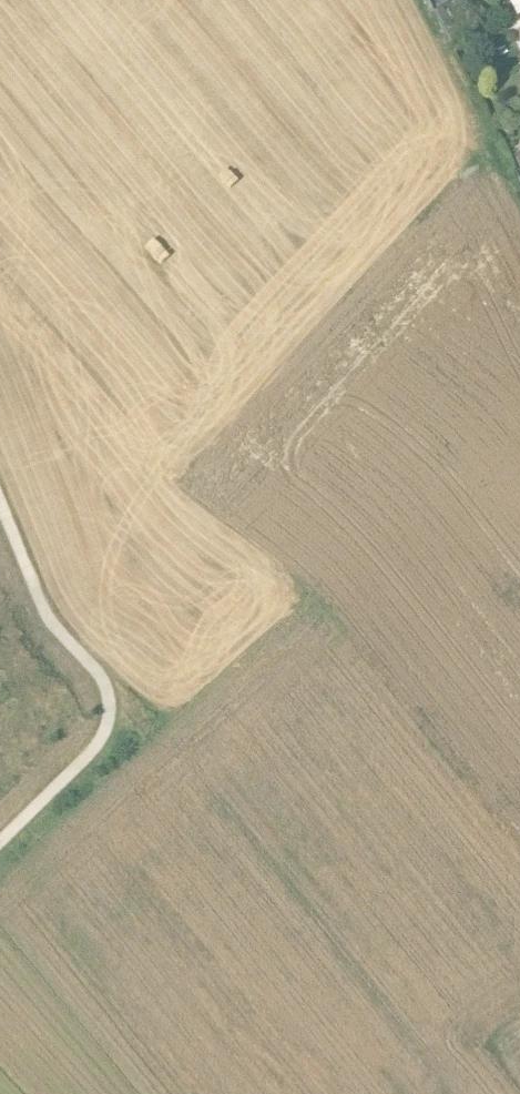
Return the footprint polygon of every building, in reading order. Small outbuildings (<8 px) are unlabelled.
[(454,52),(467,45),(456,22),(452,24),(450,20),(458,16),(453,7),(445,11),(443,6),(434,10),(454,52)]
